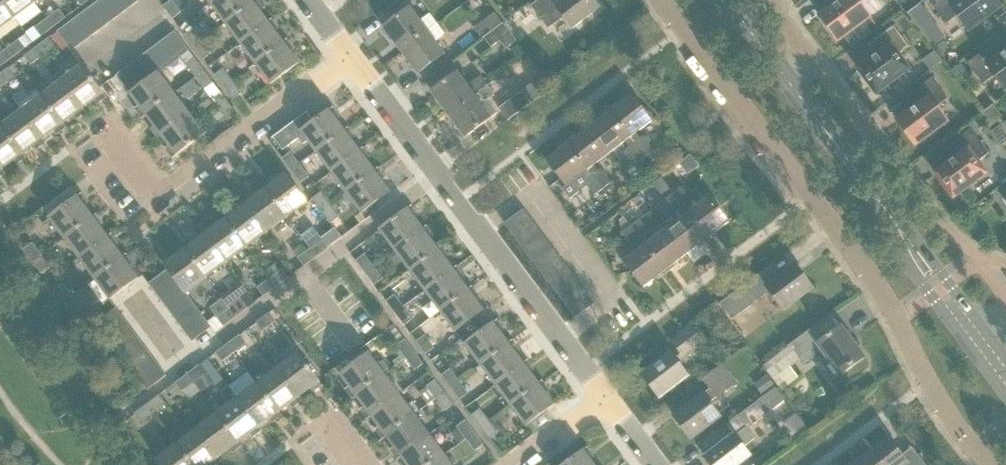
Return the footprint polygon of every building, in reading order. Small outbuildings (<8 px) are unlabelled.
[(15,17),(2,0),(0,0),(0,28),(15,17)] [(15,17),(35,2),(34,0),(2,0),(15,17)] [(96,4),(109,22),(119,15),(107,0),(101,0),(96,4)] [(122,0),(107,0),(119,15),(128,8),(122,0)] [(165,7),(174,19),(183,11),(173,0),(165,7)] [(226,23),(254,2),(253,1),(252,0),(215,0),(211,3),(226,23)] [(226,23),(241,43),(269,22),(268,21),(260,10),(264,6),(260,0),(255,0),(253,1),(254,2),(226,23)] [(595,0),(540,0),(532,6),(549,27),(564,16),(573,28),(600,7),(595,0)] [(862,0),(842,0),(820,16),(838,40),(870,17),(859,2),(862,0)] [(947,24),(958,16),(969,30),(1000,6),(996,0),(935,0),(931,3),(947,24)] [(109,22),(96,4),(86,12),(100,30),(109,22)] [(920,4),(908,13),(916,24),(928,15),(920,4)] [(420,20),(410,8),(384,28),(401,51),(438,23),(430,12),(420,20)] [(66,19),(60,11),(49,20),(55,28),(66,19)] [(502,21),(494,11),(476,25),(484,35),(502,21)] [(86,12),(76,19),(90,37),(100,30),(86,12)] [(241,43),(256,63),(284,42),(275,30),(280,27),(273,18),(268,21),(269,22),(241,43)] [(67,26),(80,44),(90,37),(76,19),(67,26)] [(55,28),(49,20),(37,29),(43,37),(55,28)] [(502,21),(484,35),(492,46),(500,40),(506,48),(517,40),(511,32),(502,21)] [(438,23),(401,51),(418,73),(445,53),(435,40),(445,33),(438,23)] [(898,55),(909,46),(894,25),(871,42),(872,43),(873,42),(881,52),(859,69),(877,93),(909,69),(898,55)] [(80,44),(67,26),(57,33),(71,51),(80,44)] [(195,29),(186,35),(195,47),(203,40),(195,29)] [(174,31),(165,38),(179,58),(189,51),(174,31)] [(165,38),(155,46),(170,65),(179,58),(165,38)] [(288,38),(284,42),(256,63),(272,83),(300,62),(290,50),(295,47),(288,38)] [(36,47),(43,56),(54,48),(47,39),(36,47)] [(195,47),(204,59),(213,53),(203,40),(195,47)] [(9,50),(15,58),(26,50),(20,42),(9,50)] [(155,46),(146,53),(160,72),(170,65),(155,46)] [(983,84),(995,76),(1005,90),(1005,89),(1005,52),(997,59),(990,48),(991,47),(990,46),(968,63),(983,84)] [(30,66),(43,56),(36,47),(23,57),(30,66)] [(9,50),(0,57),(0,64),(2,67),(15,58),(9,50)] [(146,53),(136,60),(151,80),(160,73),(160,72),(146,53)] [(197,75),(204,70),(205,69),(197,58),(188,64),(197,75)] [(136,60),(126,67),(141,87),(151,80),(136,60)] [(61,80),(86,113),(86,112),(82,107),(93,99),(97,103),(106,97),(82,64),(61,80)] [(116,75),(131,94),(141,87),(126,67),(116,75)] [(225,68),(216,75),(225,87),(234,80),(225,68)] [(205,69),(204,70),(197,75),(206,87),(214,81),(205,69)] [(3,86),(13,78),(7,70),(0,75),(0,82),(3,86)] [(174,92),(160,73),(151,80),(141,87),(131,94),(139,105),(134,109),(141,117),(174,92)] [(458,73),(432,92),(449,114),(488,85),(481,75),(471,83),(475,89),(472,91),(458,73)] [(937,107),(948,99),(933,77),(910,94),(911,95),(912,94),(920,104),(898,121),(915,145),(947,121),(937,107)] [(192,79),(179,89),(186,99),(200,89),(192,79)] [(61,80),(41,95),(65,128),(62,123),(73,114),(77,119),(86,113),(61,80)] [(234,80),(225,87),(235,100),(244,93),(234,80)] [(492,89),(488,85),(449,114),(466,136),(498,112),(488,100),(495,94),(492,89)] [(499,108),(508,119),(531,101),(522,90),(499,108)] [(189,112),(174,92),(141,117),(141,118),(146,114),(155,126),(150,130),(156,137),(189,112)] [(21,110),(45,143),(46,142),(42,138),(53,129),(57,134),(65,128),(41,95),(21,110)] [(633,95),(611,111),(645,156),(653,149),(640,133),(637,136),(635,133),(652,120),(633,95)] [(228,98),(219,104),(228,117),(237,111),(228,98)] [(218,106),(213,110),(220,120),(225,116),(218,106)] [(308,111),(272,138),(281,150),(299,137),(303,143),(308,139),(319,153),(347,132),(345,130),(337,119),(341,116),(334,106),(315,121),(308,111)] [(21,110),(0,125),(25,158),(26,157),(22,152),(33,144),(37,149),(45,143),(21,110)] [(636,163),(645,156),(611,111),(590,127),(609,153),(624,141),(627,144),(624,147),(636,163)] [(205,133),(189,112),(156,137),(157,138),(161,134),(170,146),(165,149),(172,158),(205,133)] [(5,173),(7,172),(3,166),(12,159),(16,164),(25,158),(0,125),(0,166),(5,173)] [(350,126),(345,130),(347,132),(319,153),(333,173),(361,152),(360,150),(352,139),(357,136),(350,126)] [(592,166),(609,153),(590,127),(568,144),(602,188),(610,182),(598,166),(594,169),(592,166)] [(975,159),(987,151),(971,129),(948,146),(949,147),(951,146),(958,156),(936,173),(954,197),(986,173),(975,159)] [(593,195),(602,188),(568,144),(547,160),(566,185),(582,173),(584,177),(581,179),(593,195)] [(364,147),(360,150),(361,152),(333,173),(348,192),(376,171),(375,170),(367,160),(371,156),(364,147)] [(283,159),(293,172),(302,166),(292,152),(283,159)] [(302,166),(293,172),(301,182),(310,176),(302,166)] [(379,167),(375,170),(376,171),(348,192),(363,212),(391,191),(382,179),(386,175),(379,167)] [(286,216),(307,201),(286,173),(274,182),(270,178),(262,184),(286,216)] [(662,178),(653,185),(665,200),(674,193),(662,178)] [(245,203),(245,204),(266,231),(286,216),(262,184),(265,189),(254,197),(251,193),(242,199),(245,203)] [(682,187),(674,193),(708,238),(730,222),(711,195),(694,209),(692,206),(695,204),(682,187)] [(321,191),(312,198),(322,211),(331,204),(321,191)] [(49,218),(65,238),(98,213),(97,213),(93,216),(84,205),(88,202),(82,193),(49,218)] [(667,229),(686,255),(708,238),(674,193),(665,200),(678,217),(681,215),(683,217),(667,229)] [(246,246),(266,231),(245,204),(234,212),(231,207),(222,214),(225,218),(246,246)] [(322,211),(330,222),(339,216),(331,204),(322,211)] [(413,204),(408,208),(381,229),(396,250),(424,229),(424,228),(415,217),(420,213),(413,204)] [(504,223),(513,236),(533,221),(524,209),(504,223)] [(98,213),(65,238),(79,258),(112,233),(108,236),(99,225),(104,222),(98,213)] [(624,217),(620,220),(623,232),(631,226),(624,217)] [(226,261),(246,246),(225,218),(213,227),(210,223),(202,229),(226,261)] [(631,226),(666,271),(686,255),(667,229),(652,241),(649,237),(652,235),(640,219),(631,226)] [(542,233),(533,221),(513,236),(522,247),(542,233)] [(396,250),(411,270),(439,249),(438,248),(430,237),(434,233),(428,225),(424,228),(424,229),(396,250)] [(666,271),(631,226),(623,232),(635,249),(638,247),(640,249),(624,261),(644,287),(666,271)] [(206,276),(226,261),(202,229),(201,229),(205,234),(194,242),(190,237),(182,244),(206,276)] [(79,258),(95,278),(127,254),(127,253),(123,256),(115,245),(119,242),(112,233),(79,258)] [(550,244),(542,233),(522,247),(531,259),(550,244)] [(316,256),(328,246),(322,238),(309,247),(316,256)] [(23,247),(33,261),(43,254),(32,240),(23,247)] [(364,270),(372,265),(383,256),(374,243),(354,258),(364,270)] [(186,291),(206,276),(182,244),(181,244),(185,249),(174,257),(170,252),(161,259),(167,268),(169,267),(176,277),(183,286),(186,291)] [(443,244),(438,248),(439,249),(411,270),(426,290),(454,269),(454,268),(445,257),(450,254),(443,244)] [(559,256),(550,244),(531,259),(539,271),(559,256)] [(309,247),(297,256),(304,265),(316,256),(309,247)] [(33,261),(41,271),(51,263),(43,254),(33,261)] [(133,261),(127,254),(95,278),(110,299),(139,277),(129,264),(133,261)] [(568,268),(559,256),(539,271),(548,282),(568,268)] [(773,262),(742,285),(719,303),(731,319),(754,302),(753,300),(766,291),(774,301),(777,298),(784,308),(812,287),(795,264),(782,274),(773,262)] [(364,270),(373,283),(381,277),(372,265),(364,270)] [(426,290),(441,310),(469,289),(460,277),(465,274),(458,265),(454,268),(454,269),(426,290)] [(167,268),(149,282),(156,292),(176,277),(169,267),(167,268)] [(568,268),(548,282),(557,294),(576,279),(568,268)] [(275,285),(287,276),(281,269),(269,278),(275,285)] [(183,286),(176,277),(156,292),(163,301),(183,286)] [(269,278),(258,286),(264,294),(275,285),(269,278)] [(585,291),(576,279),(557,294),(565,306),(585,291)] [(53,288),(64,302),(74,294),(63,280),(53,288)] [(469,289),(441,310),(457,330),(485,310),(476,298),(480,294),(473,285),(469,289)] [(183,286),(163,301),(170,311),(189,296),(186,292),(186,291),(183,286)] [(595,304),(585,291),(565,306),(575,319),(595,304)] [(396,313),(403,307),(393,293),(385,299),(396,313)] [(64,302),(71,312),(81,304),(74,294),(64,302)] [(196,306),(189,296),(170,311),(177,320),(196,306)] [(235,316),(247,307),(241,298),(229,308),(235,316)] [(102,329),(122,314),(115,305),(95,320),(102,329)] [(196,306),(177,320),(184,330),(204,316),(196,306)] [(396,313),(403,323),(411,317),(403,307),(396,313)] [(229,308),(217,317),(224,325),(235,316),(229,308)] [(262,330),(274,320),(267,311),(255,320),(262,330)] [(129,324),(122,314),(102,329),(109,339),(129,324)] [(211,325),(204,316),(184,330),(192,339),(211,325)] [(467,343),(482,364),(510,343),(501,332),(506,329),(499,319),(467,343)] [(109,339),(116,349),(136,334),(129,324),(109,339)] [(642,375),(660,397),(689,376),(681,365),(685,361),(687,363),(696,356),(691,350),(703,341),(690,325),(671,339),(678,348),(642,375)] [(865,357),(842,326),(825,339),(815,326),(763,366),(773,379),(800,358),(803,362),(821,348),(842,375),(865,357)] [(225,342),(232,351),(246,341),(239,331),(225,342)] [(143,343),(136,334),(116,349),(123,358),(143,343)] [(424,334),(416,340),(425,352),(433,346),(424,334)] [(405,338),(397,344),(406,357),(415,350),(405,338)] [(510,343),(482,364),(497,384),(525,363),(516,352),(521,348),(515,340),(510,343)] [(214,350),(221,359),(232,351),(225,342),(214,350)] [(123,358),(131,368),(151,353),(143,343),(123,358)] [(406,357),(415,369),(424,363),(415,350),(406,357)] [(131,368),(138,377),(158,362),(151,353),(131,368)] [(323,385),(320,382),(298,353),(277,368),(302,401),(299,397),(310,388),(313,393),(323,385)] [(383,375),(367,354),(340,375),(349,386),(344,390),(350,399),(383,375)] [(497,384),(512,404),(540,383),(532,372),(536,369),(530,360),(525,363),(497,384)] [(165,372),(158,362),(138,377),(145,387),(165,372)] [(185,372),(192,381),(205,371),(199,362),(185,372)] [(712,387),(674,416),(691,439),(721,416),(711,402),(736,383),(723,365),(705,379),(712,387)] [(293,408),(302,401),(277,368),(257,384),(279,412),(290,404),(293,408)] [(449,368),(442,373),(452,387),(459,381),(449,368)] [(174,380),(181,389),(192,381),(185,372),(174,380)] [(383,375),(350,399),(351,399),(355,396),(364,407),(359,411),(365,419),(398,395),(383,375)] [(436,378),(427,385),(436,396),(444,390),(436,378)] [(540,383),(512,404),(528,424),(555,404),(547,392),(552,389),(545,380),(540,383)] [(452,387),(460,397),(468,392),(459,381),(452,387)] [(282,416),(279,412),(257,384),(237,399),(259,427),(270,418),(273,423),(282,416)] [(763,396),(742,413),(752,425),(773,409),(785,400),(776,387),(763,396)] [(436,396),(445,408),(454,402),(444,390),(436,396)] [(152,411),(166,401),(159,392),(145,402),(152,411)] [(398,395),(365,419),(366,419),(370,416),(378,427),(374,430),(380,438),(412,414),(398,395)] [(258,427),(259,427),(237,399),(217,414),(239,442),(250,433),(253,438),(262,431),(258,427)] [(152,411),(145,402),(133,410),(140,420),(152,411)] [(479,407),(471,413),(482,427),(489,421),(479,407)] [(981,411),(973,417),(981,428),(989,422),(981,411)] [(238,442),(239,442),(217,414),(197,429),(222,461),(218,457),(229,449),(232,453),(241,446),(238,442)] [(412,414),(380,438),(381,439),(385,436),(394,447),(389,450),(395,458),(427,434),(412,414)] [(465,417),(456,424),(466,436),(475,430),(465,417)] [(482,427),(490,437),(497,431),(489,421),(482,427)] [(734,434),(704,456),(711,464),(740,464),(751,456),(744,448),(755,439),(747,428),(736,437),(734,434)] [(222,461),(197,429),(177,444),(193,464),(208,464),(209,464),(210,464),(216,464),(222,461)] [(466,436),(475,448),(484,442),(475,430),(466,436)] [(395,458),(396,460),(400,456),(407,464),(428,464),(442,454),(427,434),(395,458)] [(867,453),(876,464),(910,464),(889,437),(867,453)] [(177,444),(157,460),(161,464),(193,464),(177,444)] [(591,460),(596,456),(588,447),(564,464),(595,464),(591,460)] [(867,453),(852,464),(876,464),(867,453)] [(428,464),(451,464),(442,454),(428,464)]
